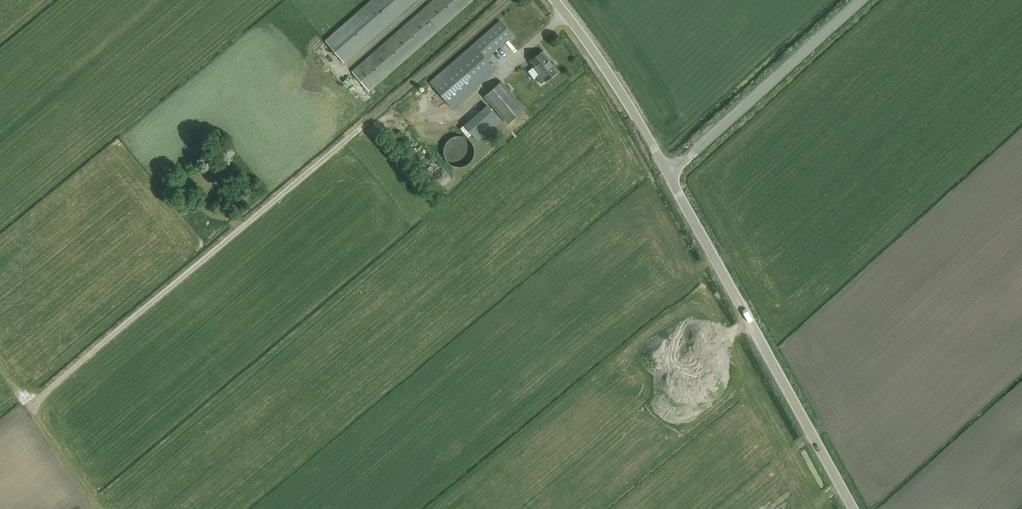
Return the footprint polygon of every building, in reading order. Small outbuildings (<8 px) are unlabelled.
[(325,40),(344,62),(416,0),(371,0),(325,40)] [(472,0),(434,0),(352,72),(369,91),(472,0)] [(486,59),(513,35),(500,21),(430,82),(453,108),(496,71),(486,59)] [(552,63),(551,64),(546,58),(548,57),(543,51),(530,61),(540,75),(536,78),(541,84),(557,72),(556,70),(557,69),(557,67),(554,63),(552,63)] [(508,124),(525,109),(501,82),(484,97),(508,124)] [(478,88),(472,93),(475,98),(482,92),(478,88)] [(407,93),(402,96),(407,105),(412,102),(407,93)] [(432,101),(426,112),(437,118),(440,111),(436,109),(439,104),(432,101)] [(478,141),(501,121),(487,106),(465,126),(478,141)] [(443,154),(444,157),(447,162),(449,164),(452,166),(455,167),(459,167),(461,167),(464,166),(467,164),(469,163),(471,160),(473,158),(474,154),(474,152),(474,148),(473,145),(471,142),(469,140),(467,138),(464,137),(459,136),(456,136),(453,137),(451,138),(448,140),(446,142),(444,145),(443,148),(443,152),(443,154)]
